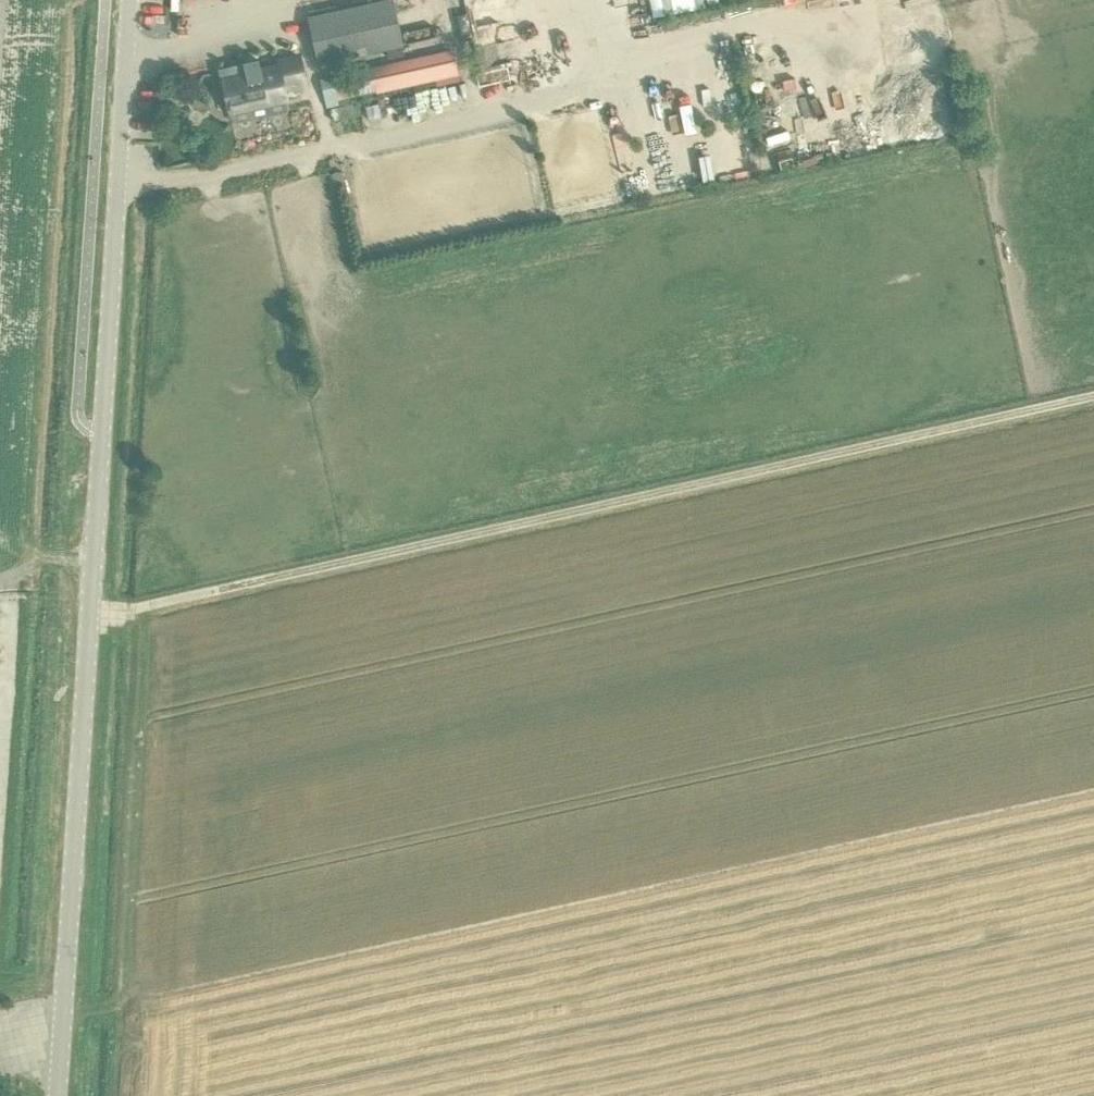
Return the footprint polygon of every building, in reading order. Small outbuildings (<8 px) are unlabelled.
[(405,58),(403,45),(393,0),(384,0),(308,17),(319,63),(386,48),(388,62),(389,62),(390,66),(406,63),(405,58)] [(221,81),(223,80),(230,113),(287,101),(285,91),(306,87),(299,56),(277,61),(278,67),(260,71),(257,60),(244,63),(244,64),(218,70),(221,81)] [(375,91),(369,68),(333,76),(338,99),(375,91)]
